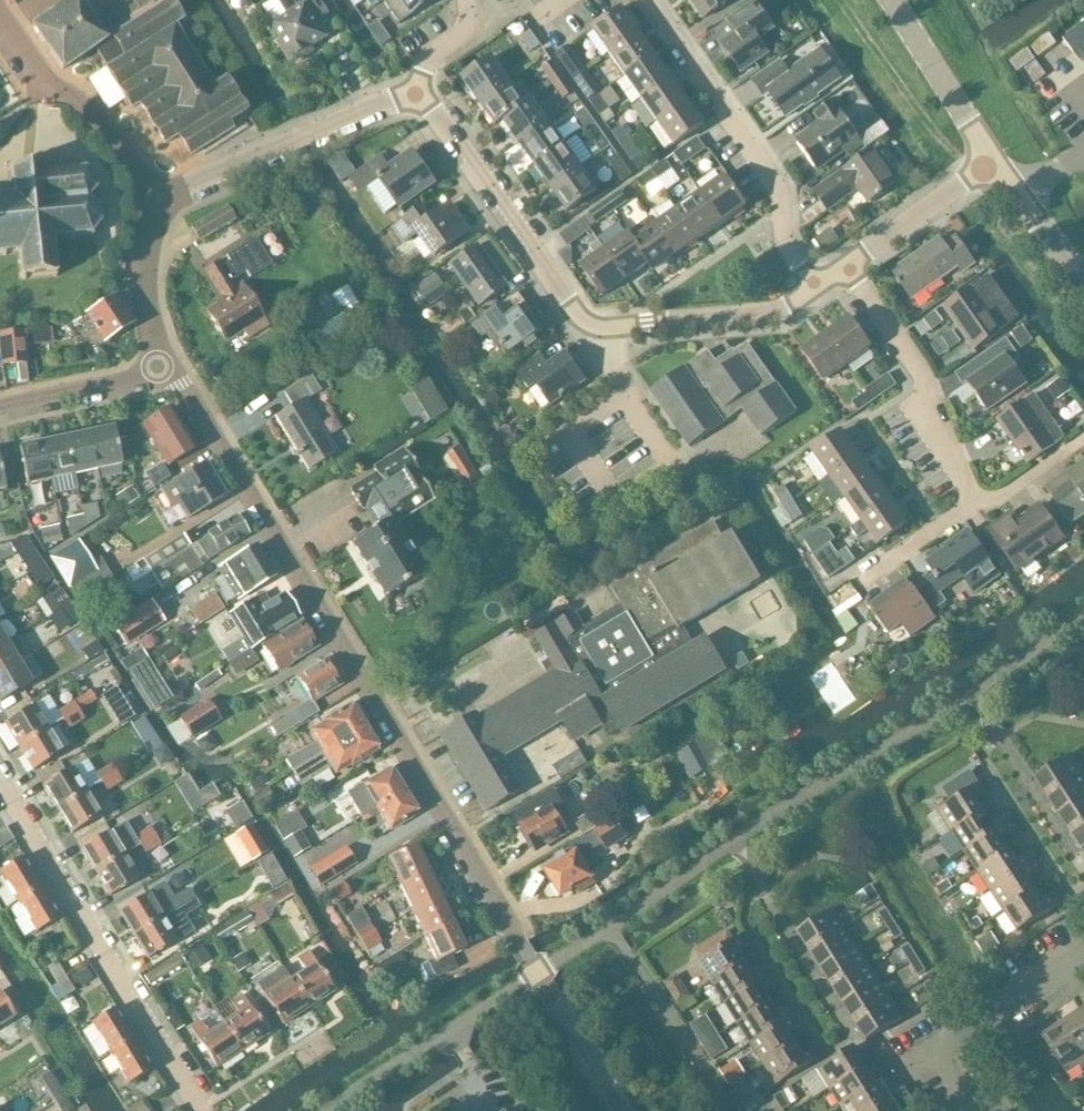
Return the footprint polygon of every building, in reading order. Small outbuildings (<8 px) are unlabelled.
[(109,28),(100,15),(92,21),(78,0),(69,0),(32,26),(62,70),(106,39),(102,33),(109,28)] [(246,112),(224,76),(214,83),(177,24),(183,19),(171,0),(167,0),(112,34),(115,40),(96,51),(132,108),(140,103),(165,144),(178,136),(191,156),(232,130),(228,123),(246,112)] [(325,36),(311,14),(324,6),(321,0),(278,0),(288,16),(274,25),(284,40),(280,42),(292,62),(312,49),(310,45),(325,36)] [(383,0),(400,24),(435,0),(384,0),(383,0)] [(728,0),(690,0),(703,17),(728,0)] [(757,41),(773,30),(754,3),(729,21),(738,34),(723,44),(742,72),(768,54),(757,41)] [(609,53),(638,32),(633,24),(636,21),(626,6),(592,30),(609,53)] [(1063,39),(1080,61),(1083,58),(1083,23),(1063,39)] [(385,30),(375,37),(382,47),(392,40),(385,30)] [(531,51),(540,45),(530,30),(521,37),(531,51)] [(655,55),(638,32),(609,53),(625,76),(655,55)] [(1030,46),(1031,46),(1032,48),(1038,57),(1056,44),(1050,36),(1048,33),(1030,46)] [(557,54),(573,78),(586,68),(570,45),(557,54)] [(1017,73),(1018,72),(1035,60),(1028,51),(1027,49),(1009,62),(1017,73)] [(786,117),(840,78),(820,51),(788,74),(780,63),(753,82),(764,97),(769,93),(786,117)] [(671,77),(655,55),(625,76),(641,98),(671,77)] [(478,100),(508,80),(491,57),(462,78),(478,101),(478,100)] [(553,82),(562,76),(553,62),(543,68),(553,82)] [(572,91),(562,76),(553,82),(563,97),(572,91)] [(593,77),(579,86),(589,101),(602,91),(593,77)] [(687,101),(671,77),(641,98),(657,121),(687,101)] [(508,80),(478,100),(494,124),(502,119),(524,103),(508,80)] [(599,94),(589,101),(599,115),(608,109),(599,94)] [(847,155),(864,144),(840,109),(844,107),(837,97),(813,114),(819,123),(794,140),(815,170),(844,150),(847,155)] [(502,119),(518,142),(547,121),(531,98),(524,103),(502,119)] [(703,124),(687,101),(657,121),(674,145),(703,124)] [(586,129),(595,123),(585,108),(576,114),(586,129)] [(534,165),(564,145),(547,121),(518,142),(534,165)] [(586,129),(596,143),(605,136),(595,123),(586,129)] [(611,132),(621,146),(631,140),(621,125),(611,132)] [(681,165),(704,149),(696,137),(672,153),(681,165)] [(631,140),(621,146),(631,161),(641,155),(631,140)] [(551,188),(580,168),(564,145),(534,165),(551,188)] [(867,202),(895,182),(872,149),(843,170),(842,169),(812,191),(826,210),(857,188),(867,202)] [(378,155),(349,176),(358,190),(366,184),(386,213),(397,205),(398,207),(433,182),(411,151),(387,168),(378,155)] [(618,175),(627,168),(617,154),(608,160),(618,175)] [(664,160),(649,170),(656,179),(670,169),(664,160)] [(9,184),(12,184),(13,195),(0,196),(0,193),(0,254),(2,253),(2,255),(6,255),(6,253),(19,251),(20,260),(17,261),(17,265),(20,264),(21,273),(18,274),(18,277),(22,277),(22,280),(25,280),(25,277),(53,274),(53,277),(57,276),(56,274),(59,274),(58,270),(55,270),(54,262),(58,262),(57,257),(55,257),(54,249),(56,249),(56,246),(53,246),(53,238),(69,237),(70,239),(73,239),(73,236),(89,234),(90,237),(93,236),(92,233),(99,223),(103,223),(102,220),(100,220),(98,208),(101,208),(101,205),(96,206),(89,200),(92,200),(92,197),(88,197),(94,190),(98,191),(98,188),(95,188),(94,179),(96,177),(94,176),(92,178),(86,172),(87,170),(85,169),(84,170),(66,172),(66,169),(63,169),(63,172),(45,173),(45,168),(48,168),(48,165),(45,165),(45,162),(41,162),(41,164),(14,167),(14,165),(11,165),(11,168),(8,168),(8,171),(11,171),(12,180),(9,180),(9,184)] [(349,176),(357,170),(351,162),(336,172),(342,181),(349,176)] [(596,191),(580,168),(551,188),(567,211),(596,191)] [(656,179),(649,170),(635,180),(641,189),(656,179)] [(724,176),(700,193),(721,223),(745,207),(724,176)] [(618,192),(604,202),(610,211),(624,201),(618,192)] [(677,209),(698,239),(721,223),(700,193),(677,209)] [(610,211),(604,202),(589,212),(595,221),(610,211)] [(433,255),(467,231),(448,205),(429,218),(421,207),(393,227),(403,242),(418,232),(433,255)] [(198,241),(234,220),(227,208),(190,229),(198,241)] [(677,209),(654,225),(676,255),(698,239),(677,209)] [(581,217),(557,233),(566,246),(588,230),(581,217)] [(627,234),(647,263),(653,271),(676,255),(654,225),(650,218),(627,234)] [(631,241),(627,234),(603,251),(624,280),(647,263),(631,241)] [(962,272),(974,263),(956,237),(945,246),(939,237),(892,271),(912,299),(957,266),(962,272)] [(245,288),(236,293),(229,282),(245,272),(249,278),(270,264),(255,239),(225,257),(229,262),(220,267),(217,262),(204,270),(222,301),(204,312),(223,343),(243,332),(247,338),(267,326),(245,288)] [(479,305),(507,286),(479,245),(451,264),(479,305)] [(601,296),(624,280),(603,251),(580,266),(601,296)] [(443,285),(435,274),(416,287),(424,299),(443,285)] [(974,349),(1014,321),(983,278),(944,305),(974,349)] [(86,314),(103,342),(133,323),(115,295),(86,314)] [(537,342),(532,335),(542,329),(525,304),(508,315),(500,304),(471,325),(479,337),(485,333),(495,347),(499,344),(506,354),(522,342),(527,349),(537,342)] [(465,323),(475,316),(469,308),(459,315),(465,323)] [(934,313),(923,321),(930,332),(941,324),(934,313)] [(825,334),(846,364),(870,347),(848,317),(825,334)] [(52,328),(0,333),(0,361),(0,366),(29,363),(27,344),(53,341),(52,328)] [(823,380),(846,364),(825,334),(801,350),(823,380)] [(976,375),(966,382),(966,383),(986,412),(1027,384),(1013,365),(1020,360),(1006,339),(970,364),(976,375)] [(761,436),(796,412),(747,342),(717,363),(708,350),(649,391),(688,447),(742,409),(761,436)] [(550,405),(586,380),(565,351),(546,365),(538,353),(515,370),(527,387),(535,383),(550,405)] [(863,390),(865,392),(872,401),(895,385),(887,373),(863,390)] [(305,401),(320,392),(311,376),(284,392),(293,407),(276,417),(307,469),(336,452),(305,401)] [(1071,390),(1061,377),(1046,387),(1056,400),(1071,390)] [(857,411),(872,401),(865,392),(851,402),(857,411)] [(1027,464),(1055,444),(1065,437),(1034,394),(1025,401),(997,421),(1027,464)] [(447,412),(441,401),(423,412),(429,422),(447,412)] [(171,409),(144,425),(168,464),(195,447),(171,409)] [(113,428),(90,433),(97,471),(121,466),(113,428)] [(828,476),(858,455),(841,432),(811,453),(828,476)] [(97,471),(90,433),(66,438),(74,475),(97,471)] [(51,480),(74,475),(66,438),(43,443),(51,480)] [(51,480),(43,443),(19,448),(26,485),(51,480)] [(403,450),(372,469),(375,474),(349,490),(361,511),(364,509),(376,528),(352,542),(385,598),(425,574),(395,525),(434,501),(403,450)] [(843,498),(873,477),(858,455),(828,476),(843,498)] [(1046,489),(1071,524),(1083,515),(1083,462),(1046,489)] [(172,478),(164,464),(155,469),(146,474),(154,488),(163,483),(172,478)] [(187,519),(224,497),(204,465),(161,491),(172,509),(178,505),(187,519)] [(859,522),(890,501),(873,477),(843,498),(859,522)] [(774,491),(783,507),(793,501),(784,485),(774,491)] [(139,498),(131,486),(115,496),(123,508),(139,498)] [(75,510),(69,512),(70,517),(83,515),(82,511),(81,507),(80,498),(73,499),(75,510)] [(793,501),(783,507),(792,521),(802,516),(793,501)] [(859,522),(850,529),(853,533),(856,538),(866,531),(867,532),(876,545),(906,524),(890,501),(859,522)] [(1017,571),(1063,539),(1041,507),(1019,523),(1012,513),(987,530),(1017,571)] [(97,508),(82,511),(83,515),(85,525),(85,526),(99,518),(99,516),(97,508)] [(66,518),(69,535),(70,536),(85,526),(85,525),(83,515),(70,517),(66,518)] [(209,536),(191,547),(202,564),(208,561),(207,560),(247,535),(236,516),(208,534),(209,536)] [(565,640),(560,631),(555,624),(535,635),(553,665),(548,668),(551,673),(476,717),(474,714),(439,735),(484,811),(520,790),(500,756),(560,720),(572,741),(600,724),(607,736),(620,728),(621,731),(725,669),(706,638),(689,648),(679,631),(762,582),(733,533),(723,539),(713,523),(608,585),(621,607),(565,640)] [(59,524),(40,529),(44,544),(62,539),(59,524)] [(822,548),(812,533),(803,539),(812,554),(822,548)] [(935,574),(928,578),(926,575),(918,580),(938,607),(946,601),(940,592),(963,576),(975,593),(999,576),(969,533),(926,562),(935,574)] [(145,559),(138,564),(142,570),(149,565),(153,572),(163,589),(202,564),(191,547),(183,535),(145,559)] [(27,538),(7,541),(16,555),(19,553),(32,545),(27,538)] [(77,538),(48,556),(68,590),(71,588),(78,600),(112,579),(99,559),(92,563),(77,538)] [(240,559),(220,571),(238,600),(258,587),(275,577),(257,547),(239,558),(240,559)] [(37,552),(20,562),(27,573),(43,562),(38,554),(37,552)] [(828,578),(851,563),(844,552),(821,567),(828,578)] [(43,562),(27,573),(34,585),(41,579),(51,573),(43,562)] [(910,638),(936,617),(905,579),(869,608),(888,632),(900,625),(910,638)] [(228,648),(221,652),(227,662),(250,648),(254,646),(299,620),(284,595),(265,607),(259,597),(228,615),(241,637),(242,639),(228,648)] [(61,606),(59,607),(60,608),(71,624),(80,618),(69,600),(61,606)] [(151,602),(113,626),(125,645),(163,621),(151,602)] [(208,619),(198,604),(189,610),(199,625),(208,619)] [(302,624),(275,640),(274,639),(261,646),(277,672),(289,665),(289,663),(316,647),(302,624)] [(96,641),(81,651),(87,660),(102,650),(96,641)] [(19,663),(6,643),(0,647),(0,674),(19,663)] [(103,654),(70,674),(75,682),(108,663),(103,654)] [(312,701),(339,685),(324,661),(297,678),(312,701)] [(0,674),(0,703),(31,684),(19,663),(0,674)] [(818,679),(833,706),(849,697),(834,670),(818,679)] [(163,685),(146,696),(154,709),(171,698),(163,685)] [(115,689),(100,698),(106,708),(122,699),(115,689)] [(91,691),(82,697),(87,705),(96,700),(91,691)] [(179,717),(191,737),(219,720),(207,700),(179,717)] [(57,711),(62,720),(78,710),(73,702),(57,711)] [(316,741),(285,760),(292,771),(365,727),(351,704),(323,721),(324,722),(309,730),(316,741)] [(18,748),(48,730),(33,706),(4,724),(18,748)] [(83,719),(78,710),(62,720),(67,728),(83,719)] [(294,712),(269,726),(276,738),(301,723),(294,712)] [(153,731),(143,716),(131,724),(141,739),(153,731)] [(292,771),(300,785),(330,767),(334,773),(349,764),(350,766),(378,749),(365,727),(292,771)] [(62,753),(48,730),(18,748),(33,771),(62,753)] [(208,735),(196,743),(203,754),(215,747),(208,735)] [(725,760),(712,737),(680,754),(693,777),(725,760)] [(587,763),(579,750),(564,759),(572,772),(587,763)] [(1035,778),(1047,797),(1083,773),(1071,755),(1035,778)] [(95,774),(100,783),(116,774),(111,765),(95,774)] [(367,793),(358,799),(364,809),(367,813),(403,792),(389,768),(362,785),(367,793)] [(56,810),(86,792),(72,769),(42,787),(56,810)] [(951,783),(942,788),(951,801),(959,795),(977,784),(969,771),(951,783)] [(1059,815),(1083,798),(1083,774),(1083,773),(1047,797),(1059,815)] [(121,782),(116,774),(100,783),(105,792),(121,782)] [(249,783),(254,792),(269,783),(263,774),(249,783)] [(951,801),(937,810),(950,831),(983,809),(976,799),(990,790),(983,780),(977,784),(959,795),(951,801)] [(261,809),(263,808),(264,807),(275,800),(267,787),(255,795),(254,795),(253,796),(261,809)] [(913,789),(903,796),(910,806),(916,802),(918,796),(913,789)] [(522,826),(528,837),(525,839),(531,849),(534,847),(536,850),(567,832),(560,821),(569,816),(554,790),(517,812),(524,825),(522,826)] [(100,815),(86,792),(56,810),(70,833),(100,815)] [(417,814),(403,792),(367,813),(370,819),(379,813),(390,830),(417,814)] [(1071,833),(1083,824),(1083,798),(1059,815),(1071,833)] [(964,852),(1010,821),(1003,811),(990,820),(983,809),(950,831),(964,852)] [(584,835),(604,824),(597,811),(577,823),(584,835)] [(284,819),(280,812),(271,818),(275,825),(284,819)] [(296,812),(275,825),(285,843),(307,830),(296,812)] [(560,861),(545,870),(561,897),(571,891),(572,892),(577,889),(578,892),(595,882),(587,869),(599,862),(592,851),(602,845),(603,846),(624,834),(623,832),(615,818),(593,831),(593,832),(584,837),(583,836),(571,843),(571,844),(573,848),(558,857),(560,861)] [(976,871),(1009,849),(1003,840),(1016,831),(1010,821),(964,852),(976,871)] [(125,822),(80,849),(94,872),(124,855),(139,846),(134,837),(125,822)] [(268,852),(251,824),(235,834),(252,861),(268,852)] [(1083,851),(1083,850),(1083,824),(1071,833),(1083,851)] [(134,837),(139,846),(155,836),(150,828),(134,837)] [(155,836),(139,846),(144,854),(160,845),(155,836)] [(309,868),(318,882),(319,885),(356,863),(346,845),(309,868)] [(386,859),(399,885),(428,872),(415,845),(386,859)] [(990,891),(1036,861),(1030,852),(1017,860),(1009,849),(976,871),(990,891)] [(138,878),(124,855),(94,872),(109,896),(138,878)] [(929,874),(929,873),(940,867),(934,857),(924,863),(923,864),(929,874)] [(18,902),(41,888),(23,858),(0,872),(18,902)] [(1003,911),(1036,890),(1029,880),(1043,871),(1036,861),(990,891),(1003,911)] [(285,880),(277,867),(264,875),(271,888),(285,880)] [(399,885),(412,911),(440,897),(428,872),(399,885)] [(947,880),(938,886),(943,894),(952,888),(947,880)] [(350,895),(343,883),(329,892),(336,903),(350,895)] [(148,893),(118,912),(133,935),(162,917),(177,908),(193,898),(188,890),(172,899),(163,884),(148,893)] [(871,903),(879,898),(871,885),(863,890),(871,903)] [(952,888),(943,894),(947,901),(960,892),(956,886),(952,888)] [(41,888),(18,902),(36,932),(58,918),(41,888)] [(1043,901),(1036,890),(1003,911),(1017,933),(1063,902),(1057,892),(1043,901)] [(412,911),(424,937),(452,923),(440,897),(412,911)] [(162,917),(133,935),(147,959),(177,941),(192,932),(183,918),(199,908),(193,898),(177,908),(162,917)] [(797,932),(808,950),(845,927),(833,909),(797,932)] [(878,914),(886,927),(894,922),(886,909),(878,914)] [(253,923),(247,912),(213,932),(220,943),(253,923)] [(977,917),(970,922),(974,929),(981,924),(977,917)] [(894,922),(886,927),(894,940),(902,935),(894,922)] [(354,931),(360,941),(374,934),(368,923),(354,931)] [(452,923),(424,937),(436,962),(432,964),(437,976),(455,968),(450,957),(465,950),(452,923)] [(808,950),(820,968),(856,945),(845,927),(808,950)] [(698,962),(712,983),(745,962),(739,951),(752,943),(745,932),(698,962)] [(380,944),(374,934),(360,941),(366,952),(368,951),(379,944),(380,944)] [(983,955),(998,945),(991,934),(976,944),(983,955)] [(199,941),(179,954),(184,963),(189,970),(190,971),(210,959),(209,957),(199,941)] [(379,944),(368,951),(372,958),(383,951),(379,944)] [(901,949),(909,963),(916,958),(908,944),(901,949)] [(820,968),(831,987),(868,963),(856,945),(820,968)] [(289,980),(307,1009),(334,992),(308,952),(297,960),(304,971),(289,980)] [(243,953),(230,960),(231,961),(238,973),(249,966),(251,965),(243,953)] [(148,985),(184,963),(179,954),(143,976),(148,985)] [(916,958),(909,963),(917,976),(925,972),(916,958)] [(49,967),(57,981),(66,976),(57,962),(49,967)] [(745,962),(712,983),(724,1003),(771,974),(765,964),(752,972),(745,962)] [(383,963),(371,971),(378,983),(391,975),(390,973),(383,963)] [(831,987),(843,1005),(879,982),(868,963),(831,987)] [(75,974),(67,979),(71,985),(79,981),(81,984),(93,977),(86,967),(75,974)] [(268,979),(256,986),(281,1025),(307,1009),(289,980),(282,969),(268,979)] [(777,984),(771,974),(724,1003),(737,1023),(770,1002),(764,992),(777,984)] [(66,976),(57,981),(66,995),(74,990),(66,976)] [(843,1005),(854,1023),(890,1000),(879,982),(843,1005)] [(932,1000),(939,995),(931,982),(924,986),(932,1000)] [(668,990),(677,1004),(682,1001),(688,997),(680,983),(668,990)] [(615,995),(622,990),(618,984),(610,988),(615,995)] [(692,994),(688,997),(682,1001),(677,1004),(674,1005),(681,1015),(698,1004),(692,994)] [(15,1019),(0,995),(0,1028),(15,1019)] [(237,1014),(223,1024),(241,1052),(267,1035),(241,996),(230,1003),(237,1014)] [(890,1000),(854,1023),(866,1041),(902,1018),(890,1000)] [(777,1013),(770,1002),(737,1023),(750,1043),(796,1014),(790,1005),(777,1013)] [(630,1030),(642,1023),(633,1006),(620,1013),(630,1030)] [(92,1023),(110,1053),(133,1039),(115,1009),(92,1023)] [(1081,1012),(1062,1025),(1083,1058),(1083,1017),(1081,1012)] [(803,1024),(796,1014),(750,1043),(763,1064),(796,1043),(789,1033),(803,1024)] [(241,1052),(223,1024),(209,1033),(201,1022),(190,1029),(215,1068),(241,1052)] [(1062,1025),(1043,1037),(1062,1067),(1067,1075),(1079,1067),(1080,1070),(1083,1068),(1083,1058),(1062,1025)] [(709,1029),(696,1037),(702,1046),(701,1046),(718,1035),(715,1030),(709,1029)] [(662,1057),(648,1034),(639,1040),(653,1063),(662,1057)] [(133,1039),(110,1053),(128,1083),(152,1069),(133,1039)] [(803,1054),(796,1043),(763,1064),(771,1077),(761,1084),(766,1092),(822,1056),(816,1046),(803,1054)] [(720,1045),(707,1054),(712,1062),(729,1052),(725,1046),(720,1045)] [(828,1088),(865,1065),(854,1047),(817,1069),(828,1088)] [(744,1074),(735,1061),(720,1071),(729,1084),(744,1074)] [(865,1065),(828,1088),(841,1108),(877,1084),(865,1065)] [(41,1079),(56,1105),(65,1099),(50,1073),(41,1079)] [(742,1078),(729,1086),(734,1094),(747,1086),(742,1078)] [(841,1108),(843,1110),(894,1110),(877,1084),(841,1108)] [(754,1101),(747,1089),(736,1096),(743,1108),(754,1101)] [(782,1110),(790,1106),(781,1093),(773,1098),(782,1110)] [(56,1105),(60,1110),(72,1110),(65,1099),(56,1105)]
